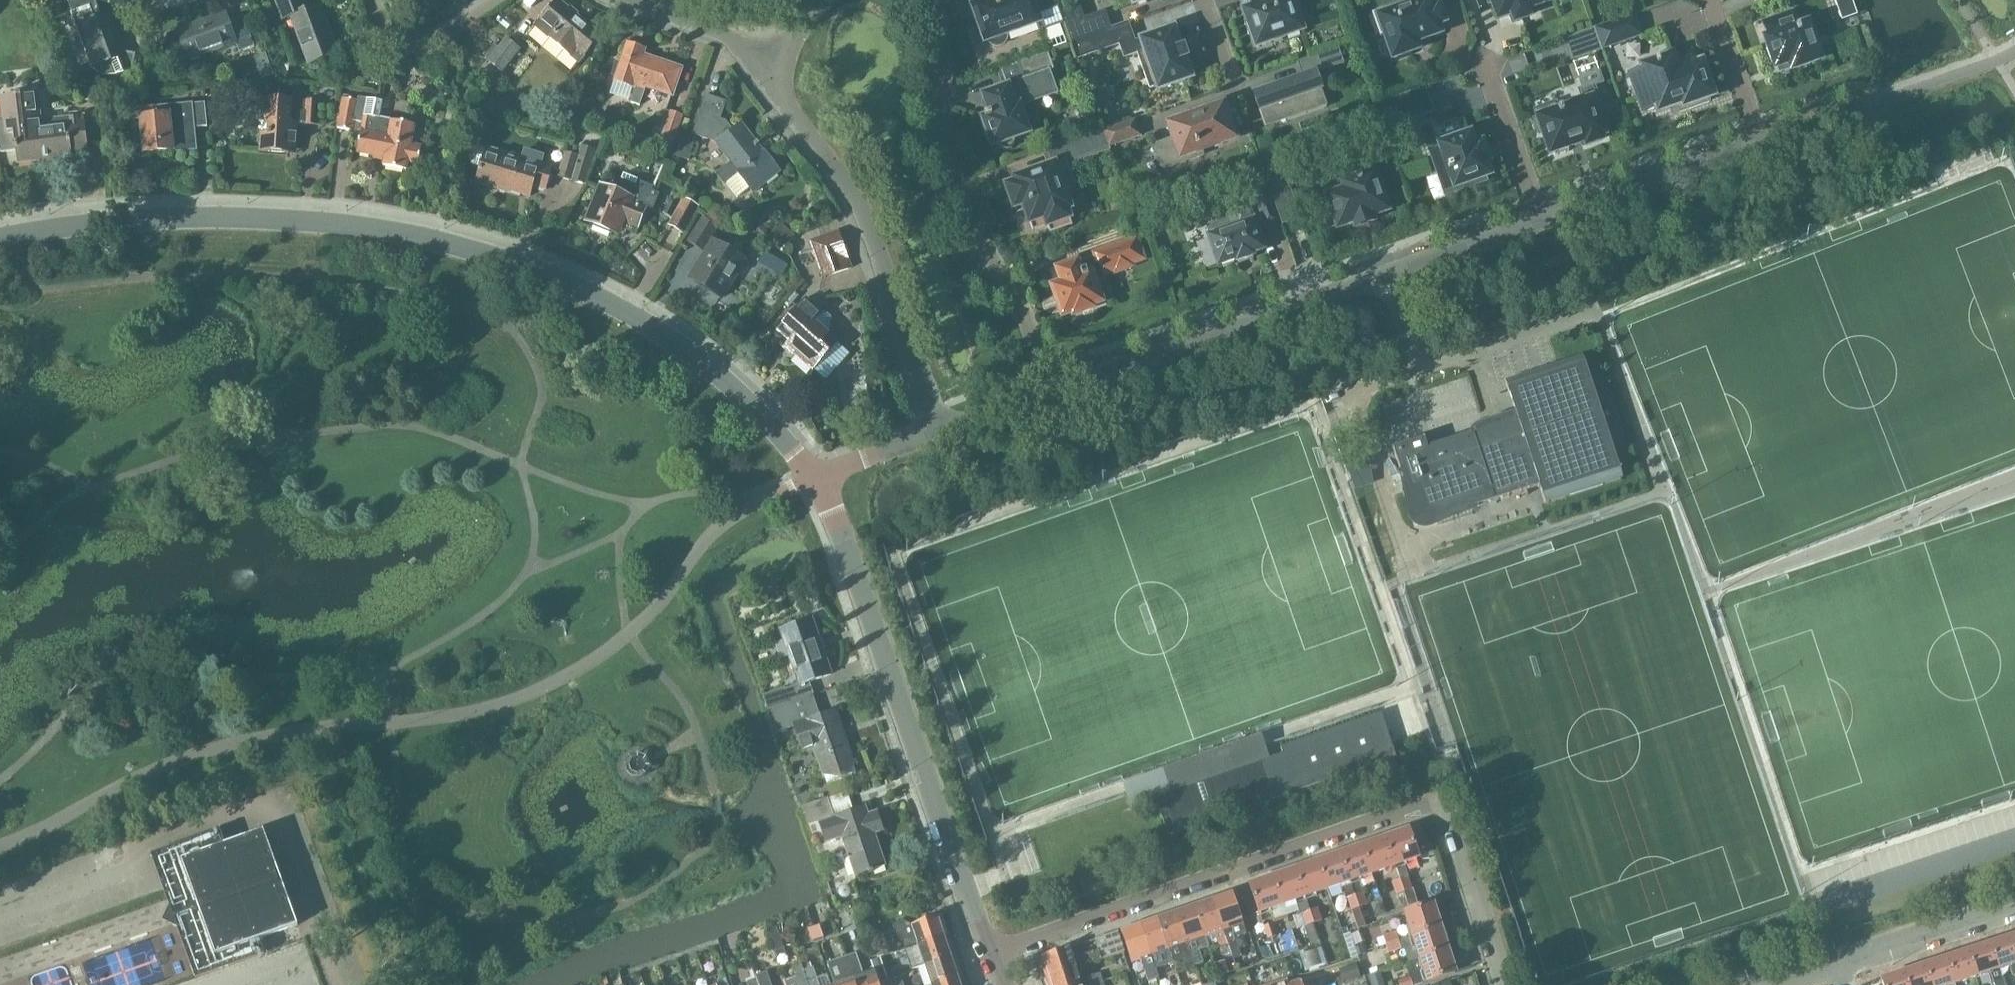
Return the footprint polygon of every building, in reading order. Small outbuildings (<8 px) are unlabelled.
[(97,3),(96,0),(68,0),(73,12),(97,3)] [(308,10),(304,0),(276,0),(284,20),(292,17),(310,65),(338,54),(320,6),(308,10)] [(989,40),(990,41),(991,43),(992,44),(993,45),(995,45),(996,46),(998,46),(1000,46),(1001,45),(1003,44),(1004,43),(1005,42),(1006,40),(1006,39),(1007,38),(1007,37),(1007,36),(1006,34),(1038,23),(1041,32),(1066,23),(1062,13),(1057,0),(1032,0),(1031,0),(987,0),(970,6),(977,24),(979,23),(986,41),(989,40)] [(1252,8),(1245,11),(1245,14),(1248,23),(1245,24),(1249,36),(1253,35),(1256,46),(1284,36),(1284,38),(1303,31),(1292,0),(1249,0),(1252,8)] [(1373,13),(1381,36),(1386,34),(1394,58),(1415,50),(1414,48),(1421,45),(1422,48),(1429,45),(1428,44),(1426,38),(1440,33),(1437,25),(1445,22),(1439,6),(1431,8),(1429,0),(1427,0),(1397,10),(1395,6),(1373,13)] [(1489,4),(1493,3),(1499,19),(1513,14),(1516,21),(1528,17),(1526,9),(1553,0),(1488,0),(1489,4)] [(589,30),(591,28),(558,2),(536,28),(580,63),(599,39),(589,30)] [(97,3),(73,12),(79,28),(83,26),(99,67),(101,67),(104,77),(132,75),(136,55),(126,54),(111,15),(102,18),(97,3)] [(1066,23),(1073,44),(1110,30),(1104,13),(1083,21),(1079,7),(1062,13),(1066,23)] [(1768,44),(1766,45),(1772,62),(1774,62),(1776,67),(1790,62),(1792,69),(1820,59),(1818,53),(1819,53),(1810,29),(1808,24),(1799,27),(1794,13),(1771,21),(1776,35),(1766,39),(1768,44)] [(168,36),(164,61),(187,59),(188,61),(236,43),(240,53),(254,47),(249,34),(244,18),(230,23),(226,14),(168,36)] [(1635,15),(1597,29),(1604,48),(1642,35),(1635,15)] [(1129,24),(1110,30),(1073,44),(1078,58),(1120,43),(1125,57),(1137,53),(1150,89),(1158,86),(1159,90),(1192,78),(1185,60),(1188,58),(1185,48),(1181,49),(1174,29),(1135,43),(1129,24)] [(1595,28),(1563,39),(1563,40),(1565,39),(1572,59),(1601,49),(1602,51),(1603,51),(1595,28)] [(258,31),(249,34),(254,47),(263,44),(258,31)] [(491,60),(490,62),(503,73),(520,51),(507,40),(500,49),(491,60)] [(495,44),(486,55),(491,60),(500,49),(495,44)] [(617,62),(612,76),(617,77),(615,81),(637,88),(632,103),(640,106),(647,87),(673,96),(681,70),(652,60),(649,62),(642,60),(645,51),(628,45),(621,63),(617,62)] [(1254,95),(1265,127),(1266,127),(1285,113),(1328,105),(1317,74),(1345,64),(1339,48),(1301,61),(1307,76),(1254,95)] [(1643,68),(1631,72),(1645,112),(1657,108),(1658,112),(1682,103),(1684,107),(1690,105),(1691,108),(1709,102),(1708,98),(1714,96),(1702,62),(1697,64),(1693,52),(1674,58),(1673,56),(1642,66),(1643,68)] [(1016,138),(1029,133),(1020,107),(1058,94),(1050,71),(1054,70),(1048,53),(996,71),(1002,89),(983,96),(990,115),(985,116),(986,118),(983,119),(985,125),(983,126),(988,141),(991,140),(993,146),(999,144),(999,145),(1000,147),(1002,148),(1003,149),(1005,150),(1007,150),(1008,150),(1010,150),(1012,149),(1013,148),(1014,147),(1015,145),(1016,143),(1016,141),(1016,140),(1016,138)] [(1536,110),(1538,118),(1535,119),(1540,134),(1543,132),(1551,153),(1554,152),(1555,156),(1569,151),(1568,147),(1585,141),(1587,145),(1602,140),(1601,136),(1605,135),(1597,113),(1603,111),(1594,85),(1580,90),(1584,102),(1563,109),(1562,108),(1559,109),(1556,103),(1536,110)] [(97,88),(82,89),(83,100),(98,99),(97,88)] [(17,152),(19,163),(17,163),(17,164),(51,160),(51,163),(73,160),(73,155),(91,153),(91,151),(89,152),(85,118),(41,123),(37,94),(1,98),(4,120),(0,120),(0,150),(1,150),(2,154),(17,152)] [(344,95),(337,134),(353,137),(354,130),(362,132),(358,153),(385,159),(383,166),(407,171),(408,163),(419,165),(422,147),(412,146),(415,126),(390,121),(393,104),(344,95)] [(693,135),(707,139),(717,143),(733,163),(718,175),(725,184),(738,174),(753,193),(754,192),(751,188),(762,180),(765,184),(780,172),(765,152),(761,155),(756,149),(760,146),(758,143),(757,144),(741,124),(732,131),(726,123),(721,121),(727,104),(707,97),(693,135)] [(260,122),(270,123),(269,134),(262,134),(261,152),(289,153),(290,149),(296,149),(297,125),(318,126),(319,102),(293,100),(293,101),(261,99),(260,122)] [(143,120),(146,153),(173,151),(173,150),(180,149),(180,153),(197,151),(195,128),(208,127),(206,104),(193,105),(193,104),(132,109),(133,121),(143,120)] [(1224,105),(1187,118),(1184,117),(1174,120),(1173,123),(1169,124),(1174,138),(1157,144),(1155,149),(1161,166),(1166,169),(1204,155),(1202,150),(1236,138),(1224,105)] [(674,141),(679,127),(683,117),(671,113),(663,137),(674,141)] [(1135,121),(1105,131),(1110,146),(1140,136),(1135,121)] [(1073,187),(1064,162),(1109,147),(1103,131),(1047,151),(1052,165),(1041,169),(1042,173),(1006,186),(1014,208),(1024,205),(1030,223),(1033,231),(1047,225),(1050,234),(1073,226),(1067,210),(1071,209),(1064,190),(1073,187)] [(1443,144),(1440,145),(1441,147),(1430,151),(1439,176),(1450,172),(1455,187),(1490,175),(1485,161),(1488,161),(1482,144),(1475,146),(1471,134),(1460,138),(1459,134),(1442,140),(1443,144)] [(566,153),(561,171),(559,176),(559,177),(585,185),(596,151),(582,146),(579,157),(566,153)] [(472,164),(481,167),(477,181),(498,188),(498,190),(509,193),(509,190),(530,197),(534,186),(546,190),(553,168),(541,164),(544,156),(525,151),(522,162),(509,157),(509,155),(487,148),(486,149),(478,147),(471,150),(469,158),(472,164)] [(637,227),(645,207),(647,202),(655,205),(660,194),(652,191),(653,187),(638,181),(639,179),(624,172),(620,180),(615,193),(603,188),(590,220),(618,232),(622,221),(637,227)] [(1330,205),(1321,208),(1329,231),(1354,222),(1356,228),(1374,222),(1372,216),(1388,211),(1375,173),(1343,184),(1346,190),(1327,197),(1330,205)] [(1300,218),(1288,184),(1271,190),(1283,223),(1300,218)] [(1214,236),(1209,237),(1219,265),(1237,259),(1238,262),(1239,262),(1239,263),(1241,262),(1241,261),(1241,260),(1250,257),(1250,258),(1251,257),(1251,259),(1253,258),(1253,257),(1253,256),(1252,254),(1264,250),(1256,228),(1265,225),(1266,226),(1277,222),(1269,199),(1258,203),(1261,213),(1251,217),(1253,222),(1229,230),(1228,227),(1213,233),(1214,236)] [(671,225),(683,232),(698,207),(685,200),(671,225)] [(717,229),(703,220),(689,242),(708,254),(693,278),(721,295),(743,259),(711,239),(717,229)] [(761,226),(757,230),(763,236),(767,232),(761,226)] [(772,237),(785,248),(795,236),(782,226),(772,237)] [(810,242),(823,278),(852,268),(838,232),(810,242)] [(1095,256),(1096,259),(1076,266),(1075,264),(1061,269),(1061,271),(1059,272),(1063,284),(1056,286),(1057,289),(1054,290),(1056,295),(1054,296),(1058,309),(1061,308),(1063,313),(1065,313),(1066,315),(1074,312),(1075,315),(1092,308),(1092,306),(1100,303),(1099,301),(1101,300),(1094,280),(1105,276),(1104,274),(1117,270),(1118,272),(1131,267),(1130,265),(1142,260),(1141,258),(1144,257),(1138,241),(1135,241),(1135,239),(1097,252),(1097,255),(1095,256)] [(765,251),(759,262),(765,266),(772,255),(765,251)] [(823,313),(806,298),(777,330),(789,341),(785,345),(814,371),(839,343),(826,332),(831,327),(831,317),(825,312),(823,313)] [(1583,357),(1506,382),(1516,412),(1480,424),(1475,427),(1471,431),(1472,434),(1428,448),(1425,438),(1394,449),(1405,483),(1403,484),(1410,517),(1412,522),(1415,526),(1420,529),(1426,529),(1431,528),(1471,511),(1470,509),(1540,486),(1546,503),(1623,478),(1612,447),(1621,444),(1625,435),(1610,390),(1601,385),(1593,388),(1583,357)] [(1373,483),(1369,473),(1358,477),(1362,487),(1373,483)] [(789,703),(814,694),(809,682),(831,674),(812,620),(781,631),(800,685),(784,690),(789,703)] [(816,746),(828,782),(856,772),(844,735),(840,737),(833,714),(836,712),(836,711),(821,716),(814,694),(789,703),(773,709),(777,720),(780,730),(795,725),(803,750),(816,746)] [(1284,754),(1265,760),(1156,798),(1165,823),(1169,836),(1278,798),(1397,757),(1381,713),(1282,747),(1284,754)] [(618,772),(622,780),(629,785),(638,787),(647,784),(653,779),(657,770),(657,761),(654,756),(653,753),(646,748),(637,746),(628,749),(621,754),(618,763),(618,772)] [(827,800),(803,808),(809,825),(833,816),(827,800)] [(856,820),(853,812),(836,818),(837,819),(820,825),(826,843),(843,837),(857,876),(869,872),(870,874),(875,872),(874,870),(886,865),(875,834),(883,831),(877,812),(856,820)] [(151,855),(170,905),(168,910),(173,924),(178,926),(196,978),(265,953),(260,939),(298,925),(281,877),(264,831),(226,844),(221,830),(151,855)] [(1396,866),(1399,877),(1400,880),(1408,878),(1403,864),(1406,863),(1405,862),(1419,858),(1409,830),(1385,838),(1395,867),(1396,866)] [(1385,838),(1379,840),(1363,846),(1372,873),(1386,869),(1386,870),(1395,867),(1385,838)] [(1350,882),(1355,896),(1363,893),(1358,880),(1360,879),(1359,878),(1362,877),(1372,873),(1363,846),(1340,853),(1350,882)] [(1340,853),(1340,854),(1318,861),(1328,889),(1340,885),(1341,886),(1343,885),(1347,898),(1355,896),(1350,882),(1340,853)] [(1296,869),(1306,898),(1313,895),(1314,895),(1314,893),(1328,889),(1318,861),(1296,869)] [(1300,914),(1302,914),(1310,911),(1305,898),(1306,898),(1296,869),(1273,877),(1283,904),(1295,900),(1300,914)] [(1283,904),(1273,877),(1250,885),(1260,913),(1270,910),(1269,909),(1283,904)] [(1408,878),(1400,880),(1404,892),(1412,889),(1408,878)] [(1404,892),(1400,880),(1393,883),(1396,895),(1404,892)] [(1412,889),(1404,892),(1409,907),(1417,905),(1412,889)] [(1213,899),(1212,899),(1228,944),(1232,953),(1240,950),(1235,938),(1246,934),(1242,925),(1231,892),(1221,895),(1220,898),(1214,901),(1213,899)] [(1363,893),(1355,896),(1359,907),(1367,905),(1363,893)] [(1359,907),(1355,896),(1347,898),(1351,910),(1359,907)] [(1228,944),(1212,899),(1211,899),(1212,901),(1206,903),(1203,901),(1194,904),(1205,937),(1216,934),(1223,956),(1232,953),(1228,944)] [(1378,905),(1375,911),(1377,916),(1387,912),(1383,903),(1378,905)] [(1176,911),(1195,965),(1203,963),(1199,951),(1209,948),(1205,937),(1194,904),(1185,908),(1184,911),(1178,913),(1177,911),(1176,911)] [(1409,926),(1408,927),(1412,937),(1440,927),(1433,904),(1405,913),(1409,926)] [(1318,909),(1310,911),(1313,923),(1322,920),(1318,909)] [(1195,965),(1176,911),(1175,912),(1176,913),(1170,915),(1167,913),(1158,917),(1173,963),(1184,959),(1187,968),(1195,965)] [(1310,911),(1302,914),(1306,925),(1313,923),(1310,911)] [(902,941),(902,942),(906,951),(946,937),(944,929),(945,926),(943,920),(940,918),(939,916),(911,925),(903,921),(893,925),(898,939),(902,941)] [(1173,963),(1158,917),(1148,920),(1148,923),(1141,925),(1141,924),(1140,924),(1155,969),(1173,963)] [(1313,923),(1306,925),(1312,943),(1319,941),(1313,923)] [(1140,924),(1139,924),(1140,926),(1133,928),(1130,926),(1121,929),(1132,963),(1141,960),(1148,981),(1158,978),(1155,969),(1140,924)] [(1268,938),(1276,936),(1272,924),(1264,927),(1268,938)] [(820,925),(814,927),(818,939),(824,937),(820,925)] [(777,927),(768,930),(774,949),(784,946),(777,927)] [(814,927),(808,929),(812,941),(818,939),(814,927)] [(1409,962),(1411,961),(1420,959),(1447,950),(1440,927),(1412,937),(1398,941),(1400,949),(1404,948),(1409,962)] [(1044,974),(1046,973),(1047,976),(1076,966),(1123,950),(1117,932),(1094,939),(1098,950),(1073,958),(1069,947),(1040,957),(1042,963),(1041,963),(1044,974)] [(1384,937),(1387,945),(1398,941),(1395,933),(1384,937)] [(924,965),(925,966),(953,957),(952,954),(954,950),(952,945),(948,943),(946,937),(906,951),(912,970),(924,965)] [(2014,975),(2014,948),(2011,937),(1989,945),(1997,970),(2000,969),(2011,966),(2014,976),(2014,975)] [(1398,941),(1387,945),(1389,952),(1400,949),(1398,941)] [(889,944),(877,948),(879,956),(891,952),(889,944)] [(1364,945),(1356,947),(1359,955),(1366,953),(1364,945)] [(1976,978),(1992,972),(1996,984),(2006,984),(2004,979),(2003,979),(2000,969),(1997,970),(1989,945),(1967,952),(1976,978)] [(1239,951),(1232,953),(1234,959),(1242,956),(1240,950),(1239,951)] [(1317,950),(1305,954),(1310,969),(1310,971),(1322,966),(1317,950)] [(1420,959),(1411,961),(1414,971),(1408,973),(1410,979),(1412,984),(1418,984),(1455,973),(1447,950),(1420,959)] [(1967,952),(1946,959),(1954,984),(1956,984),(1976,978),(1967,952)] [(877,980),(874,972),(864,976),(856,954),(848,957),(857,984),(879,984),(877,980)] [(848,957),(838,960),(845,982),(836,984),(857,984),(848,957)] [(931,984),(934,984),(959,976),(956,968),(958,964),(957,960),(953,958),(953,957),(925,966),(931,984)] [(874,972),(877,980),(887,977),(881,958),(871,961),(874,972)] [(1956,984),(1954,984),(1946,959),(1924,966),(1931,984),(1957,984),(1956,984)] [(1225,960),(1216,963),(1220,975),(1229,972),(1225,960)] [(804,972),(802,965),(794,968),(797,976),(785,980),(786,984),(808,984),(804,972)] [(1356,965),(1341,969),(1344,982),(1360,978),(1357,967),(1356,965)] [(1076,966),(1047,976),(1047,977),(1048,977),(1049,979),(1047,983),(1048,984),(1083,984),(1076,966)] [(1903,973),(1907,984),(1931,984),(1924,966),(1903,973)] [(808,984),(833,984),(829,975),(817,980),(813,969),(804,972),(808,984)] [(1090,983),(1102,979),(1099,971),(1087,975),(1090,983)] [(756,976),(757,979),(759,984),(772,984),(767,972),(756,976)] [(1903,973),(1880,980),(1882,984),(1907,984),(1903,973)] [(1272,984),(1302,984),(1298,975),(1272,984)] [(882,984),(903,984),(900,976),(881,982),(882,984)] [(934,984),(965,984),(961,983),(959,976),(934,984)]
